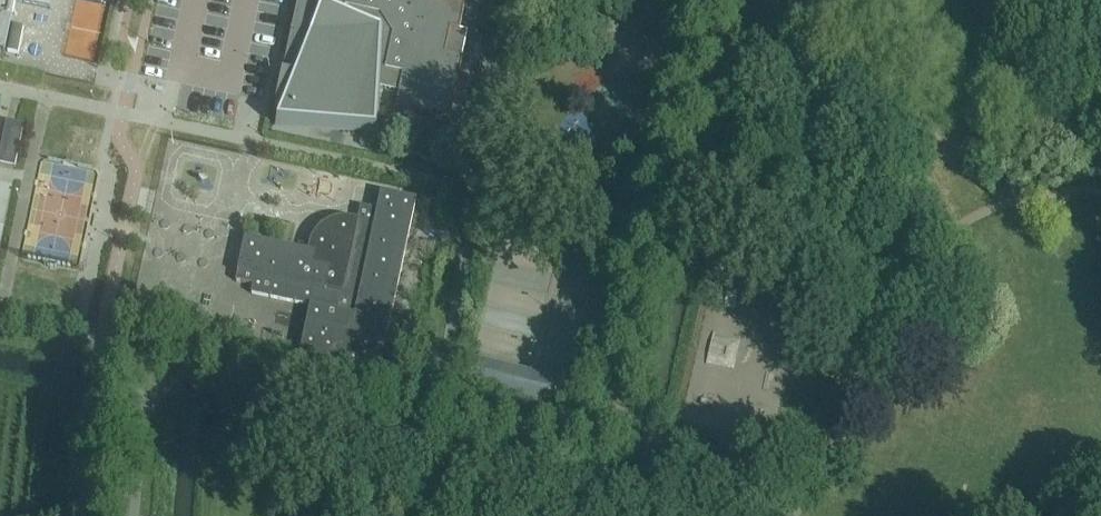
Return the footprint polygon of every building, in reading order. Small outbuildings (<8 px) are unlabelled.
[(6,53),(16,4),(53,12),(55,0),(0,0),(0,52),(6,53)] [(275,110),(282,112),(278,125),(376,130),(384,91),(398,94),(395,109),(451,121),(464,58),(462,58),(468,33),(461,32),(468,0),(299,0),(275,110)] [(15,171),(24,128),(7,125),(0,159),(0,167),(15,171)] [(2,253),(15,189),(0,186),(0,252),(2,253)] [(239,274),(237,283),(255,287),(253,297),(312,310),(302,354),(301,353),(301,355),(328,361),(335,362),(336,358),(347,360),(345,371),(343,371),(343,372),(379,380),(417,204),(383,196),(379,214),(363,210),(361,210),(358,223),(353,222),(348,221),(342,222),(336,223),(329,226),(323,229),(318,235),(314,240),(311,247),(309,256),(246,242),(239,274)] [(433,200),(426,235),(429,235),(443,238),(450,204),(437,201),(433,200)] [(478,360),(471,389),(551,408),(558,379),(478,360)]
